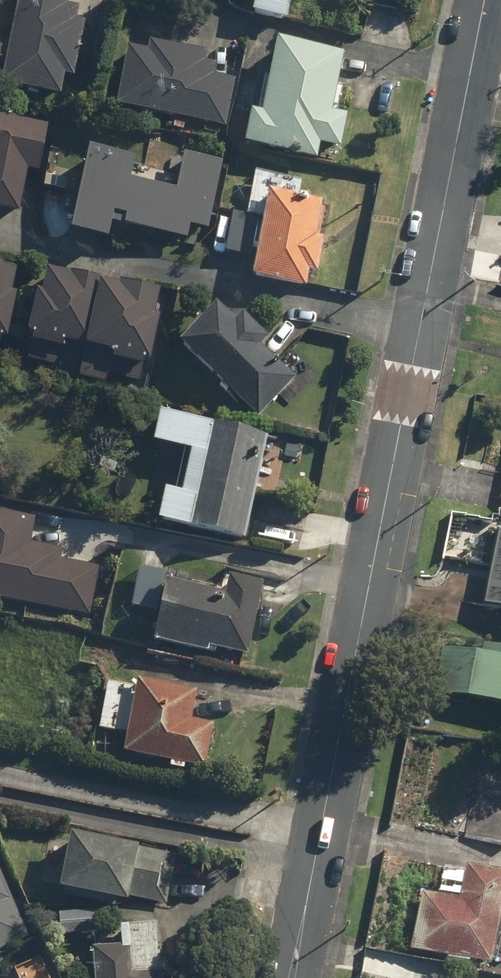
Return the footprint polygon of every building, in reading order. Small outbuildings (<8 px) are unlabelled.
[(53,96),(58,96),(60,81),(74,83),(83,23),(72,22),(74,12),(65,11),(66,0),(10,0),(0,73),(0,88),(53,96)] [(245,17),(258,18),(257,23),(281,26),(285,0),(247,0),(245,17)] [(117,50),(115,62),(107,110),(225,129),(233,81),(213,78),(215,67),(202,65),(204,52),(145,43),(143,54),(117,50)] [(265,44),(261,65),(249,62),(232,150),(245,152),(308,164),(311,148),(335,153),(342,117),(324,114),(334,58),(265,44)] [(0,121),(0,220),(12,222),(18,185),(33,187),(41,132),(18,129),(18,124),(0,121)] [(97,253),(103,228),(180,246),(184,230),(203,235),(219,164),(173,153),(164,195),(122,186),(126,170),(117,168),(76,158),(57,243),(97,253)] [(313,203),(296,201),(298,184),(245,178),(241,215),(222,213),(218,257),(244,260),(242,281),(277,285),(276,289),(299,292),(300,275),(311,276),(315,241),(309,241),(313,203)] [(6,342),(10,297),(4,297),(6,275),(0,274),(0,342),(6,342)] [(152,324),(146,323),(151,294),(32,275),(28,301),(21,300),(14,345),(20,346),(20,349),(15,378),(100,391),(102,380),(136,386),(139,369),(139,365),(145,366),(152,324)] [(232,317),(226,325),(206,308),(170,350),(252,419),(288,377),(257,351),(263,344),(232,317)] [(139,453),(179,461),(172,498),(153,495),(147,526),(165,529),(239,543),(259,437),(186,422),(147,415),(139,453)] [(59,563),(61,553),(30,547),(34,523),(0,517),(0,598),(88,615),(97,570),(59,563)] [(487,535),(470,608),(500,615),(500,539),(487,535)] [(185,593),(159,589),(161,575),(130,570),(124,613),(142,615),(138,643),(244,659),(252,603),(255,582),(218,577),(217,588),(186,583),(185,593)] [(478,646),(475,659),(436,651),(426,699),(500,715),(500,651),(478,646)] [(108,672),(107,682),(101,681),(95,733),(120,736),(117,759),(164,764),(163,773),(178,774),(178,769),(201,772),(207,725),(186,723),(190,692),(126,684),(127,675),(108,672)] [(467,769),(456,842),(500,849),(500,775),(467,769)] [(120,895),(140,899),(138,905),(162,910),(163,904),(171,860),(47,837),(38,880),(49,882),(46,895),(118,908),(120,895)] [(500,890),(500,878),(408,859),(390,953),(485,972),(500,890)] [(11,934),(0,906),(0,938),(11,934)] [(91,912),(51,913),(53,936),(92,935),(91,912)] [(111,950),(87,952),(89,977),(159,977),(162,977),(161,963),(154,964),(151,927),(109,931),(111,950)]
